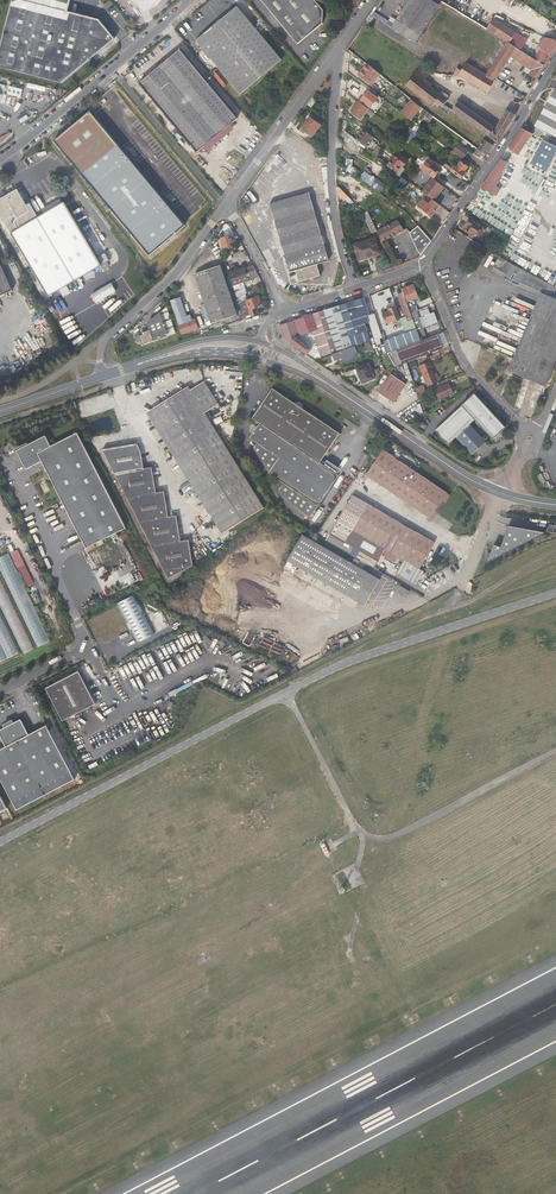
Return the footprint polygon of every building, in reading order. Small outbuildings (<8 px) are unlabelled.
[(9,14),(77,32),(95,55),(96,54),(114,40),(98,21),(67,13),(70,0),(13,0),(9,14)] [(160,0),(128,0),(142,16),(160,0)] [(298,45),(323,24),(324,11),(318,5),(317,4),(315,5),(313,2),(314,0),(261,0),(298,45)] [(391,29),(417,45),(441,6),(431,0),(409,0),(401,14),(391,29)] [(506,0),(493,0),(489,7),(494,10),(497,13),(506,0)] [(196,40),(241,94),(282,60),(237,6),(196,40)] [(95,55),(77,32),(9,14),(0,49),(0,69),(59,84),(95,55)] [(490,30),(508,41),(510,42),(516,32),(494,18),(492,21),(489,19),(483,26),(490,30)] [(129,34),(134,29),(128,22),(123,27),(129,34)] [(510,42),(517,47),(523,51),(527,40),(516,32),(510,42)] [(488,92),(511,56),(517,47),(510,42),(508,41),(487,74),(467,62),(461,70),(457,68),(453,74),(456,77),(458,75),(477,87),(477,88),(486,94),(488,92)] [(532,69),(539,74),(544,64),(534,58),(523,51),(517,47),(511,56),(532,69)] [(534,58),(544,64),(551,55),(540,48),(534,58)] [(239,121),(179,49),(139,83),(198,154),(239,121)] [(370,85),(379,74),(372,69),(367,65),(359,76),(370,85)] [(416,74),(424,80),(429,74),(422,66),(416,74)] [(530,74),(536,79),(539,74),(532,69),(530,74)] [(443,107),(445,105),(448,100),(424,80),(416,74),(406,86),(422,97),(433,106),(437,101),(443,107)] [(2,101),(3,98),(7,99),(6,102),(23,106),(27,93),(2,86),(0,93),(0,100),(2,101)] [(377,98),(379,97),(371,90),(369,92),(369,91),(361,101),(366,105),(371,99),(375,103),(378,99),(377,98)] [(536,128),(538,129),(545,132),(555,138),(555,91),(536,128)] [(114,98),(68,137),(145,229),(191,191),(114,98)] [(413,121),(415,118),(421,122),(429,111),(410,99),(401,113),(413,121)] [(368,109),(359,102),(351,112),(360,119),(368,109)] [(485,135),(498,144),(502,138),(516,114),(513,109),(512,108),(510,108),(507,111),(497,128),(459,102),(452,111),(485,135)] [(321,126),(311,118),(303,130),(313,137),(321,126)] [(373,137),(362,128),(360,131),(362,132),(356,140),(365,147),(373,137)] [(538,144),(541,139),(535,135),(522,129),(509,147),(511,151),(518,154),(529,139),(538,144)] [(545,132),(538,129),(535,135),(541,139),(545,132)] [(492,145),(483,139),(477,149),(482,153),(486,155),(492,145)] [(555,154),(555,147),(552,145),(544,140),(531,165),(546,173),(555,154)] [(458,144),(454,151),(464,158),(468,151),(458,144)] [(482,153),(477,149),(474,153),(479,157),(482,153)] [(399,155),(390,167),(399,173),(408,161),(399,155)] [(508,158),(503,156),(481,187),(500,199),(504,191),(496,186),(499,181),(498,180),(508,163),(507,162),(509,160),(509,159),(508,159),(508,158)] [(452,171),(461,178),(466,171),(465,170),(466,169),(468,171),(468,169),(466,168),(467,166),(461,161),(458,166),(455,164),(453,167),(454,168),(452,171)] [(427,170),(426,171),(435,177),(441,169),(438,167),(439,166),(436,163),(434,164),(432,163),(429,166),(428,165),(425,169),(427,170)] [(383,168),(370,187),(382,195),(395,177),(383,168)] [(444,187),(433,179),(423,192),(431,198),(433,200),(434,200),(444,187)] [(410,185),(408,184),(408,185),(417,192),(418,190),(415,188),(416,187),(412,183),(410,185)] [(367,200),(370,192),(349,184),(346,192),(367,200)] [(431,198),(423,192),(416,187),(415,188),(418,190),(417,192),(428,201),(431,198)] [(17,188),(0,198),(0,214),(47,296),(101,265),(104,269),(109,266),(107,262),(110,260),(105,252),(97,257),(93,249),(103,243),(92,225),(82,231),(65,201),(38,217),(30,203),(27,204),(17,188)] [(348,196),(342,190),(339,194),(345,200),(348,196)] [(307,192),(268,204),(290,272),(295,271),(299,282),(321,276),(317,264),(329,261),(322,238),(307,192)] [(440,205),(434,200),(433,200),(430,204),(423,200),(419,206),(432,216),(440,205)] [(411,216),(409,215),(403,218),(407,224),(411,222),(414,225),(417,223),(411,216)] [(471,219),(466,226),(468,227),(465,231),(469,234),(468,235),(473,239),(475,237),(480,240),(486,230),(481,227),(482,226),(471,219)] [(378,231),(383,242),(404,231),(398,221),(378,231)] [(410,233),(425,250),(427,248),(432,241),(419,226),(410,233)] [(231,235),(221,239),(225,251),(235,247),(233,241),(234,241),(233,237),(232,238),(231,235)] [(373,239),(354,246),(360,261),(379,254),(373,239)] [(555,299),(555,287),(525,271),(501,258),(494,271),(519,286),(518,287),(541,297),(542,293),(555,299)] [(12,290),(0,264),(0,295),(12,290)] [(220,266),(195,275),(211,325),(237,316),(232,300),(220,266)] [(257,271),(254,266),(242,270),(229,274),(231,279),(257,271)] [(243,282),(260,276),(257,271),(231,279),(233,285),(243,282)] [(112,282),(92,293),(97,302),(117,291),(112,282)] [(233,285),(236,295),(244,292),(246,291),(243,282),(233,285)] [(407,287),(401,289),(402,292),(404,297),(405,297),(407,302),(418,298),(413,287),(408,289),(407,287)] [(236,295),(240,305),(248,301),(244,292),(236,295)] [(404,297),(402,292),(398,293),(400,299),(404,310),(409,308),(404,297)] [(240,305),(245,319),(255,315),(253,310),(263,305),(260,298),(258,299),(257,297),(248,301),(240,305)] [(171,301),(179,325),(192,321),(190,315),(187,316),(181,298),(171,301)] [(286,341),(285,342),(298,351),(299,349),(308,356),(312,351),(296,339),(299,335),(300,337),(313,333),(321,356),(371,340),(365,324),(369,322),(367,316),(369,315),(364,298),(279,327),(280,331),(281,331),(284,339),(286,341)] [(411,314),(409,309),(409,308),(404,310),(400,299),(398,299),(405,317),(406,317),(408,321),(413,319),(411,314)] [(142,344),(176,333),(168,307),(148,323),(151,330),(142,332),(143,335),(140,336),(142,344)] [(400,319),(396,307),(389,310),(390,311),(383,314),(387,324),(400,319)] [(419,318),(416,312),(411,314),(413,319),(417,330),(421,341),(422,341),(427,339),(423,328),(419,318)] [(434,312),(422,317),(426,327),(438,322),(434,312)] [(382,335),(375,314),(368,316),(376,338),(382,335)] [(182,334),(198,329),(195,320),(192,321),(179,325),(182,334)] [(421,341),(417,330),(385,342),(389,354),(397,351),(421,341)] [(450,347),(445,332),(438,335),(443,349),(450,347)] [(443,349),(438,335),(427,339),(422,341),(428,355),(443,349)] [(428,355),(422,341),(421,341),(397,351),(398,354),(393,356),(396,364),(401,362),(402,365),(408,363),(416,359),(426,356),(428,355)] [(355,346),(333,354),(335,360),(342,358),(345,357),(347,362),(354,359),(353,356),(358,354),(355,346)] [(430,386),(437,383),(436,380),(439,378),(436,374),(433,375),(432,371),(426,356),(416,359),(419,367),(420,367),(423,375),(425,375),(430,386)] [(368,365),(352,370),(356,380),(358,379),(360,385),(373,380),(368,365)] [(394,374),(380,393),(394,404),(408,384),(394,374)] [(189,387),(160,405),(165,413),(158,416),(168,432),(175,428),(184,443),(178,447),(187,462),(194,458),(203,473),(197,477),(207,493),(213,489),(222,503),(216,507),(225,522),(232,518),(236,526),(265,507),(233,457),(222,440),(206,414),(219,405),(204,382),(191,390),(189,387)] [(449,383),(438,388),(439,391),(437,393),(439,398),(453,393),(451,389),(453,388),(452,385),(450,386),(449,383)] [(274,388),(253,419),(260,424),(250,439),(258,444),(254,449),(268,472),(269,474),(285,485),(280,492),(287,503),(310,520),(339,478),(320,464),(341,434),(304,409),(304,408),(304,404),(301,405),(301,402),(297,403),(296,404),(274,388)] [(426,393),(425,388),(417,392),(418,396),(426,393)] [(470,425),(475,419),(494,438),(506,426),(474,394),(435,431),(449,445),(457,438),(474,455),(487,442),(470,425)] [(165,413),(160,405),(154,409),(158,416),(165,413)] [(216,426),(218,431),(226,427),(224,423),(216,426)] [(175,428),(168,432),(178,447),(184,443),(175,428)] [(505,428),(495,438),(497,441),(508,431),(505,428)] [(46,437),(17,452),(27,471),(42,463),(86,549),(126,529),(78,434),(52,447),(46,437)] [(170,580),(195,567),(190,541),(182,542),(177,516),(169,518),(165,492),(157,494),(152,468),(144,470),(141,453),(137,445),(103,451),(170,580)] [(379,449),(373,458),(377,461),(366,477),(372,480),(431,520),(443,503),(446,505),(451,497),(415,474),(379,449)] [(194,458),(187,462),(197,477),(203,473),(194,458)] [(207,493),(216,507),(222,503),(213,489),(207,493)] [(335,528),(383,556),(386,549),(421,569),(436,544),(398,522),(353,496),(335,528)] [(230,530),(236,526),(232,518),(225,522),(230,530)] [(545,532),(509,526),(502,547),(494,545),(488,562),(545,532)] [(327,541),(375,569),(383,556),(335,528),(327,541)] [(347,595),(362,569),(303,536),(289,562),(347,595)] [(34,583),(19,549),(12,552),(26,586),(34,583)] [(35,647),(48,642),(12,552),(0,557),(0,561),(35,647)] [(20,654),(9,628),(11,627),(23,653),(32,649),(0,573),(0,662),(20,654)] [(125,580),(105,589),(108,597),(128,588),(125,580)] [(398,585),(395,591),(401,595),(402,593),(406,595),(408,593),(411,594),(411,593),(398,585)] [(135,595),(117,604),(136,643),(154,635),(147,621),(135,595)] [(49,692),(64,717),(96,702),(78,669),(45,686),(49,692)] [(62,718),(64,717),(49,692),(56,706),(62,718)] [(12,802),(22,797),(60,778),(71,772),(56,744),(46,725),(28,734),(25,726),(21,718),(13,722),(13,721),(10,722),(11,723),(7,725),(7,724),(4,725),(5,726),(0,729),(0,735),(5,746),(0,748),(0,778),(6,790),(10,798),(12,802)] [(70,761),(64,748),(61,749),(67,762),(70,761)] [(328,840),(320,844),(324,853),(332,849),(328,840)]
